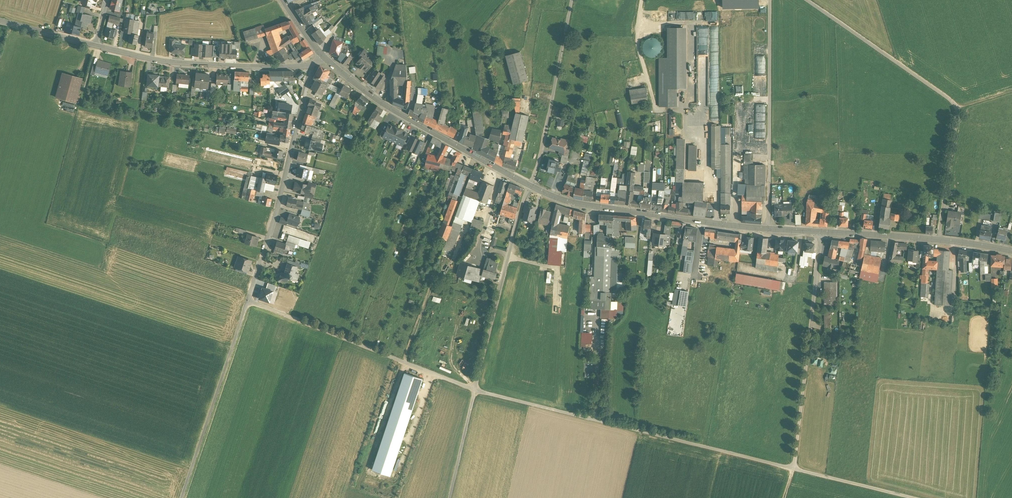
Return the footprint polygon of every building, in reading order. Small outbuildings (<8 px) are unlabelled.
[(112,2),(112,1),(111,5),(110,9),(115,10),(119,11),(119,10),(122,0),(113,0),(112,2)] [(725,9),(759,9),(759,0),(724,0),(725,9)] [(318,3),(308,8),(312,13),(321,9),(318,3)] [(308,7),(304,10),(302,7),(295,10),(302,20),(308,16),(312,13),(308,8),(308,7)] [(83,14),(78,12),(78,13),(75,26),(80,27),(80,28),(86,29),(88,20),(91,21),(92,16),(83,14)] [(120,18),(109,15),(108,22),(113,23),(119,25),(120,18)] [(308,16),(302,20),(306,26),(311,23),(312,22),(308,16)] [(133,22),(127,21),(127,23),(125,23),(124,32),(130,33),(132,34),(133,28),(134,20),(133,20),(133,22)] [(297,32),(291,20),(280,24),(282,30),(289,27),(293,35),(297,32)] [(75,26),(72,25),(71,28),(66,27),(65,32),(72,34),(73,33),(79,35),(80,28),(80,27),(75,26)] [(263,25),(258,27),(258,28),(255,28),(258,38),(267,35),(264,29),(263,25)] [(277,32),(275,26),(264,29),(267,35),(271,48),(280,42),(277,32)] [(106,28),(106,27),(104,36),(113,38),(114,34),(116,35),(117,30),(111,29),(106,28)] [(255,28),(243,32),(246,42),(258,38),(255,28)] [(675,107),(675,88),(683,88),(683,28),(668,28),(669,59),(659,59),(659,107),(675,107)] [(316,30),(312,34),(314,37),(321,32),(318,29),(316,30)] [(134,32),(133,32),(133,34),(132,34),(130,33),(128,42),(136,44),(138,35),(137,35),(136,35),(136,33),(134,32)] [(293,35),(288,38),(288,37),(280,42),(271,48),(272,49),(273,54),(288,44),(291,42),(290,41),(294,38),(297,36),(299,35),(297,32),(293,35)] [(321,32),(314,37),(320,45),(323,41),(324,41),(326,38),(321,32)] [(153,33),(146,33),(145,47),(152,47),(152,43),(153,38),(153,34),(153,33)] [(309,47),(301,34),(299,35),(297,36),(301,42),(303,45),(306,50),(309,47)] [(297,36),(294,38),(290,41),(291,42),(293,45),(301,42),(297,36)] [(652,38),(650,38),(648,39),(646,40),(644,42),(642,45),(642,48),(642,51),(644,54),(646,56),(649,58),(652,58),(655,57),(658,56),(660,54),(661,51),(662,48),(662,45),(661,44),(659,41),(657,39),(655,38),(652,38)] [(338,57),(342,41),(333,39),(329,54),(338,57)] [(175,44),(172,44),(172,48),(172,53),(181,54),(181,55),(184,55),(184,45),(175,44)] [(231,45),(227,44),(227,50),(226,58),(227,58),(227,59),(229,59),(230,58),(236,58),(237,50),(236,50),(231,50),(231,47),(231,45)] [(209,46),(195,45),(195,49),(194,55),(208,56),(209,50),(209,46)] [(299,54),(301,58),(303,60),(313,53),(309,47),(306,50),(299,54)] [(347,50),(341,48),(338,59),(345,65),(347,63),(350,59),(348,57),(346,55),(347,50)] [(283,49),(275,54),(280,62),(288,57),(287,56),(283,49)] [(371,56),(364,49),(361,52),(362,53),(359,57),(360,57),(355,63),(359,67),(358,68),(361,70),(362,69),(366,72),(371,66),(369,64),(371,61),(371,56)] [(293,51),(292,53),(295,57),(297,61),(301,58),(299,54),(296,50),(293,51)] [(519,52),(505,56),(513,85),(528,81),(519,52)] [(755,56),(754,72),(764,72),(764,56),(755,56)] [(110,64),(97,61),(96,65),(94,71),(95,72),(107,75),(110,64)] [(328,70),(320,66),(313,79),(316,80),(324,85),(326,82),(323,81),(324,78),(327,79),(328,77),(330,73),(328,72),(328,70)] [(398,70),(394,69),(391,79),(391,80),(397,80),(405,81),(405,80),(407,81),(407,70),(398,70)] [(132,72),(120,71),(119,86),(130,87),(132,72)] [(375,71),(372,75),(373,75),(369,81),(368,81),(373,84),(380,75),(380,74),(375,71)] [(293,72),(282,72),(283,80),(289,80),(293,80),(293,79),(293,72)] [(82,78),(62,73),(56,97),(75,103),(82,78)] [(189,75),(177,74),(176,83),(188,84),(189,75)] [(228,75),(216,74),(216,84),(227,84),(228,75)] [(265,74),(262,74),(262,77),(262,78),(259,78),(260,81),(261,86),(265,85),(265,84),(270,84),(269,80),(269,74),(266,74),(265,75),(265,74)] [(158,76),(149,75),(148,85),(157,86),(158,78),(158,76)] [(373,84),(373,85),(378,88),(382,81),(383,81),(385,78),(380,75),(373,84)] [(170,77),(165,77),(164,79),(158,78),(157,86),(161,87),(167,87),(169,87),(170,77)] [(324,85),(316,80),(311,89),(316,92),(320,94),(325,85),(324,85)] [(293,94),(286,83),(285,84),(289,91),(292,94),(293,94)] [(285,85),(285,84),(280,87),(284,94),(287,93),(289,91),(285,85)] [(351,89),(347,87),(346,87),(343,86),(339,94),(346,98),(351,89)] [(647,92),(630,95),(632,104),(648,101),(647,93),(647,92)] [(335,94),(330,102),(334,104),(339,96),(335,94)] [(368,99),(362,94),(360,97),(359,96),(357,98),(358,99),(356,101),(360,104),(357,108),(360,110),(368,99)] [(397,98),(391,96),(390,103),(407,110),(409,103),(409,96),(403,96),(403,99),(403,100),(397,98)] [(315,101),(310,99),(308,105),(308,106),(305,113),(312,115),(312,116),(314,117),(314,116),(316,117),(319,109),(317,108),(319,104),(315,102),(315,101)] [(290,114),(292,106),(279,103),(277,112),(286,113),(290,114)] [(383,110),(377,106),(373,112),(378,117),(379,116),(383,110)] [(422,109),(416,106),(414,112),(421,116),(422,113),(423,109),(422,109)] [(448,109),(442,107),(438,123),(435,128),(447,134),(450,128),(446,126),(447,126),(446,124),(444,123),(448,109)] [(744,107),(743,133),(751,133),(752,107),(744,107)] [(414,112),(410,110),(409,115),(420,121),(422,116),(421,116),(414,112)] [(481,110),(473,111),(474,119),(474,124),(475,125),(476,134),(482,136),(485,127),(483,126),(481,110)] [(277,112),(270,111),(269,116),(264,115),(264,117),(270,118),(272,119),(276,119),(277,114),(277,112)] [(378,117),(373,112),(370,117),(373,118),(377,121),(380,117),(379,116),(378,117)] [(292,114),(286,113),(286,116),(277,114),(276,119),(285,121),(285,120),(291,121),(292,114)] [(312,115),(305,113),(302,123),(310,126),(311,126),(311,124),(314,117),(312,116),(312,115)] [(516,113),(512,126),(526,129),(529,116),(519,114),(516,113)] [(432,116),(427,115),(426,118),(425,118),(424,123),(435,128),(438,123),(434,121),(435,118),(432,117),(432,116)] [(291,121),(285,120),(285,121),(284,123),(281,123),(281,124),(275,123),(274,123),(273,126),(280,127),(290,129),(291,121)] [(463,120),(459,120),(460,129),(462,129),(463,126),(468,127),(468,126),(468,123),(466,123),(463,123),(463,120)] [(310,126),(302,123),(300,130),(308,133),(310,126)] [(404,131),(393,126),(393,127),(388,125),(385,132),(383,136),(403,146),(404,142),(408,134),(403,132),(404,131)] [(512,126),(505,125),(503,134),(508,135),(510,135),(512,126)] [(311,126),(310,126),(308,133),(313,134),(316,135),(318,129),(311,126)] [(469,137),(465,136),(468,127),(463,126),(462,129),(461,135),(459,142),(463,144),(467,145),(469,137)] [(526,129),(512,126),(510,137),(509,139),(510,139),(514,140),(521,142),(526,142),(528,130),(526,129)] [(720,128),(720,126),(712,126),(712,169),(721,168),(721,144),(720,136),(720,129),(720,128)] [(290,129),(280,127),(280,130),(280,131),(283,132),(283,135),(289,136),(290,129)] [(457,130),(450,127),(450,128),(447,134),(454,138),(457,131),(457,130)] [(501,130),(496,129),(493,139),(492,140),(496,141),(499,142),(501,130)] [(321,130),(319,136),(316,135),(313,134),(312,138),(321,140),(322,140),(323,134),(322,133),(323,131),(321,130)] [(279,141),(271,140),(271,137),(272,134),(267,133),(266,139),(265,142),(278,144),(279,141)] [(476,136),(470,134),(469,137),(467,145),(473,147),(476,137),(476,136)] [(482,136),(476,134),(476,135),(476,136),(476,137),(474,142),(474,144),(472,149),(476,151),(482,136)] [(476,151),(483,155),(485,148),(489,139),(482,136),(476,151)] [(418,140),(413,137),(413,138),(410,145),(408,149),(413,152),(418,140)] [(440,141),(433,137),(431,142),(433,144),(438,146),(440,141)] [(561,140),(553,138),(551,144),(552,144),(551,148),(560,151),(563,152),(564,148),(566,143),(561,142),(561,140)] [(311,141),(306,140),(306,144),(305,143),(304,147),(309,148),(309,149),(311,150),(312,149),(319,151),(321,144),(320,144),(314,143),(314,142),(311,141)] [(418,140),(413,152),(418,154),(419,150),(423,142),(418,140)] [(449,146),(440,141),(438,146),(441,149),(439,153),(438,157),(442,158),(446,151),(449,146)] [(730,144),(721,144),(721,168),(721,171),(721,193),(730,193),(730,144)] [(254,160),(206,148),(204,159),(252,171),(254,164),(277,170),(279,164),(255,158),(254,160)] [(494,151),(485,148),(483,155),(494,161),(496,156),(497,153),(495,152),(494,151)] [(283,151),(274,149),(273,153),(273,156),(273,157),(281,158),(283,151)] [(506,150),(502,149),(500,158),(496,156),(494,161),(502,166),(506,150)] [(516,163),(515,167),(516,167),(519,168),(524,150),(520,149),(516,163)] [(506,150),(502,166),(515,170),(516,167),(515,167),(516,163),(509,160),(512,152),(507,151),(506,151),(506,150)] [(454,156),(452,161),(453,162),(454,162),(457,163),(457,162),(461,154),(457,151),(454,156)] [(307,154),(299,152),(297,160),(305,162),(307,154)] [(429,155),(428,155),(427,158),(426,165),(440,167),(442,158),(438,157),(429,155)] [(445,159),(442,158),(440,167),(451,170),(451,169),(451,168),(453,162),(452,161),(451,161),(445,159)] [(559,162),(549,160),(547,171),(557,174),(559,162)] [(590,161),(584,160),(580,174),(586,176),(590,161)] [(464,166),(457,163),(454,169),(454,170),(457,171),(455,176),(454,179),(458,181),(461,175),(464,166)] [(753,165),(744,164),(743,179),(745,179),(745,185),(747,185),(747,184),(765,185),(765,165),(753,165)] [(473,169),(464,166),(461,175),(458,181),(462,182),(465,173),(467,173),(471,174),(473,169)] [(248,172),(227,167),(226,170),(247,176),(248,172)] [(305,169),(298,167),(296,176),(307,179),(307,178),(306,178),(307,174),(308,174),(309,170),(305,169)] [(483,173),(473,169),(471,174),(470,178),(472,179),(480,181),(483,173)] [(246,176),(226,171),(224,177),(244,182),(246,176)] [(644,174),(628,172),(627,180),(626,185),(627,185),(627,186),(626,191),(627,191),(633,191),(633,190),(640,191),(640,196),(638,201),(640,201),(643,198),(644,196),(645,190),(643,190),(644,174)] [(277,176),(267,173),(265,179),(265,182),(269,183),(274,184),(275,184),(277,176)] [(451,174),(450,178),(448,177),(444,189),(450,191),(449,194),(453,196),(454,193),(456,188),(458,181),(454,179),(455,176),(451,174)] [(574,178),(568,176),(565,184),(574,187),(576,182),(574,178)] [(269,183),(265,182),(265,179),(259,177),(258,183),(257,187),(263,188),(263,189),(265,189),(273,191),(274,188),(268,186),(269,183)] [(470,178),(466,189),(471,191),(474,181),(471,180),(472,179),(470,178)] [(258,183),(249,181),(248,189),(255,190),(257,191),(257,187),(258,183)] [(458,181),(456,188),(454,193),(459,195),(463,183),(462,182),(458,181)] [(471,191),(466,189),(463,194),(476,199),(487,204),(494,186),(483,182),(479,194),(471,191)] [(502,182),(497,197),(502,198),(506,183),(502,182)] [(682,196),(675,196),(675,202),(676,202),(683,202),(695,203),(693,216),(705,217),(707,203),(703,202),(704,183),(700,183),(694,183),(689,182),(683,182),(682,190),(682,196)] [(306,185),(299,183),(299,184),(295,183),(293,190),(297,191),(297,192),(303,193),(305,193),(307,194),(307,193),(309,187),(309,186),(308,186),(306,185)] [(520,187),(509,183),(505,199),(503,204),(508,205),(510,200),(510,198),(508,197),(510,192),(514,194),(518,196),(519,194),(518,193),(520,187)] [(581,189),(580,190),(575,189),(574,196),(573,198),(583,200),(585,184),(581,183),(581,187),(582,187),(581,189)] [(590,183),(585,183),(585,184),(583,200),(591,201),(593,192),(591,192),(592,186),(590,186),(590,183)] [(574,187),(565,184),(564,188),(563,188),(562,191),(563,192),(562,193),(566,194),(566,195),(569,196),(569,195),(571,195),(572,195),(574,196),(575,189),(575,187),(574,187)] [(765,185),(747,184),(747,185),(746,195),(762,196),(762,203),(765,203),(765,185)] [(248,189),(244,188),(241,199),(252,202),(254,195),(255,190),(248,189)] [(633,191),(627,191),(625,204),(635,206),(636,202),(638,201),(631,201),(633,191)] [(721,193),(721,206),(730,206),(730,193),(721,193)] [(476,199),(463,194),(455,216),(464,219),(468,221),(476,199)] [(607,195),(601,194),(601,196),(600,202),(609,203),(610,196),(610,195),(607,195)] [(746,195),(742,195),(742,211),(751,211),(752,211),(752,207),(761,207),(762,203),(762,196),(746,195)] [(263,197),(261,204),(270,206),(271,199),(263,197)] [(294,198),(292,197),(291,198),(288,197),(286,206),(294,208),(295,208),(296,204),(296,201),(297,200),(294,199),(294,198)] [(652,198),(643,198),(640,201),(639,207),(651,209),(652,205),(652,198)] [(664,198),(662,202),(661,211),(669,213),(670,207),(667,206),(668,200),(664,198)] [(456,200),(452,199),(449,206),(447,212),(451,214),(456,200)] [(808,200),(807,199),(807,209),(816,211),(818,212),(819,202),(808,200)] [(891,200),(883,199),(882,206),(890,207),(891,207),(892,200),(891,200)] [(519,203),(510,200),(508,205),(518,209),(519,203)] [(658,204),(655,204),(654,210),(661,211),(662,203),(659,202),(658,204)] [(683,202),(676,202),(675,214),(676,214),(676,213),(688,215),(689,209),(682,208),(683,202)] [(821,202),(819,202),(818,212),(824,213),(823,215),(828,216),(828,213),(830,203),(829,203),(821,202)] [(508,205),(503,204),(501,212),(500,214),(510,217),(515,219),(515,218),(518,209),(508,205)] [(566,208),(556,204),(553,216),(558,217),(560,212),(565,213),(566,208)] [(790,204),(783,205),(783,216),(787,216),(788,218),(792,218),(792,210),(791,204),(790,204)] [(775,205),(775,208),(775,216),(783,216),(783,205),(775,205)] [(730,206),(721,206),(721,213),(725,213),(725,214),(730,214),(730,213),(730,206)] [(890,207),(882,206),(880,218),(887,219),(887,218),(888,218),(890,207)] [(527,207),(525,212),(524,218),(527,219),(528,221),(531,221),(533,214),(534,209),(527,207)] [(761,207),(752,207),(752,211),(751,211),(751,217),(761,218),(762,207),(761,207)] [(551,213),(545,212),(546,210),(541,209),(538,221),(541,222),(541,223),(542,224),(547,225),(548,225),(549,220),(551,213)] [(816,211),(807,209),(805,225),(815,226),(816,221),(814,220),(816,211)] [(586,213),(574,210),(573,215),(573,218),(580,219),(585,220),(586,213)] [(957,213),(953,213),(953,212),(948,211),(946,225),(951,226),(952,223),(959,224),(961,214),(957,213)] [(447,224),(451,214),(447,212),(446,215),(443,223),(447,224)] [(899,215),(891,213),(890,220),(898,221),(899,215)] [(299,217),(289,214),(287,220),(286,223),(296,226),(297,223),(297,224),(299,223),(299,222),(299,220),(298,220),(299,217)] [(611,215),(599,214),(599,223),(599,224),(607,224),(607,225),(607,232),(610,232),(611,221),(611,215)] [(823,215),(822,220),(820,219),(820,221),(816,221),(815,226),(826,227),(828,216),(823,215)] [(455,216),(452,226),(446,240),(446,241),(441,255),(450,258),(464,219),(455,216)] [(636,217),(624,216),(624,220),(626,221),(626,224),(625,224),(625,225),(627,225),(627,230),(636,230),(636,217)] [(483,221),(473,218),(471,227),(481,230),(483,221)] [(840,218),(839,218),(839,226),(848,227),(848,218),(843,218),(840,218)] [(887,219),(880,218),(879,227),(889,229),(890,220),(887,219)] [(868,220),(864,220),(863,228),(872,229),(873,221),(868,220)] [(447,224),(443,223),(437,237),(446,240),(452,226),(447,224)] [(557,224),(552,223),(551,227),(550,234),(567,238),(569,226),(566,226),(557,224)] [(697,229),(685,227),(681,255),(685,256),(686,250),(688,239),(695,240),(697,229)] [(1007,231),(1002,230),(1003,229),(999,228),(996,238),(1000,240),(1000,238),(1005,240),(1007,231)] [(732,234),(718,231),(718,230),(716,239),(730,240),(730,238),(732,238),(732,234)] [(991,232),(980,231),(979,238),(990,239),(991,232)] [(663,235),(654,233),(653,241),(655,241),(654,244),(664,245),(665,244),(665,241),(666,241),(666,240),(666,235),(663,235)] [(567,238),(550,234),(550,237),(549,256),(548,264),(560,265),(562,251),(566,252),(567,238)] [(739,234),(732,234),(732,238),(736,239),(735,250),(730,249),(728,260),(738,262),(740,249),(741,242),(741,239),(738,239),(739,234)] [(258,238),(247,235),(245,244),(256,247),(258,238)] [(598,236),(597,235),(596,277),(602,277),(601,292),(601,300),(605,300),(606,297),(607,297),(607,293),(610,293),(611,259),(612,238),(612,237),(606,236),(603,236),(598,236)] [(309,242),(288,236),(286,242),(307,248),(309,242)] [(746,237),(745,237),(744,242),(743,249),(751,250),(753,238),(746,237)] [(767,238),(759,237),(757,252),(765,253),(767,238)] [(785,240),(776,239),(776,240),(775,247),(775,250),(784,251),(785,242),(785,240)] [(862,239),(859,239),(857,248),(860,249),(858,256),(863,257),(864,255),(864,254),(866,247),(867,239),(862,239)] [(839,241),(832,240),(828,257),(834,259),(837,249),(838,246),(839,241)] [(792,241),(788,241),(788,242),(787,251),(797,252),(798,242),(794,241),(792,241)] [(285,245),(276,242),(274,250),(283,253),(284,249),(285,245)] [(814,244),(810,243),(809,242),(806,242),(806,243),(805,251),(808,252),(813,252),(814,244)] [(885,242),(871,242),(871,247),(871,251),(876,251),(884,252),(885,242)] [(907,244),(898,244),(898,242),(892,242),(890,255),(889,261),(902,263),(903,257),(895,256),(896,248),(907,249),(907,244)] [(294,247),(285,245),(284,249),(289,250),(288,254),(289,254),(290,255),(292,255),(294,247)] [(716,247),(709,246),(708,257),(709,257),(715,258),(716,247)] [(933,247),(924,246),(924,254),(928,255),(932,255),(933,250),(933,247)] [(730,249),(716,247),(715,258),(718,259),(728,260),(730,249)] [(694,251),(686,250),(685,256),(685,261),(690,262),(692,262),(693,256),(694,251)] [(918,251),(914,251),(914,250),(910,250),(909,260),(913,261),(913,262),(916,262),(917,262),(917,255),(918,251)] [(949,251),(938,250),(938,255),(937,262),(938,262),(937,269),(935,304),(950,305),(953,270),(948,270),(949,251)] [(967,251),(959,250),(958,257),(961,258),(965,258),(965,257),(967,257),(967,255),(966,254),(967,251)] [(779,255),(766,253),(765,253),(757,252),(756,263),(777,266),(778,262),(779,258),(779,255)] [(988,254),(980,253),(980,260),(984,261),(984,266),(988,266),(987,261),(988,254)] [(871,256),(864,254),(864,255),(863,257),(861,270),(878,274),(881,258),(876,257),(871,256)] [(928,255),(924,254),(922,275),(927,276),(927,274),(927,269),(937,269),(938,262),(937,262),(927,261),(928,255)] [(996,256),(991,255),(991,266),(1004,267),(1004,264),(1004,258),(1005,256),(1001,256),(1001,255),(997,254),(996,255),(996,256)] [(251,261),(238,257),(236,262),(240,263),(238,268),(246,271),(247,271),(251,261)] [(715,258),(709,257),(708,266),(717,267),(718,259),(715,258)] [(834,259),(828,257),(828,258),(828,259),(825,259),(824,265),(829,266),(829,267),(832,268),(833,267),(837,268),(839,260),(834,259)] [(490,260),(487,270),(483,269),(483,270),(482,275),(486,277),(487,276),(495,278),(496,273),(495,272),(498,262),(490,260)] [(299,265),(288,261),(286,268),(285,268),(285,269),(286,269),(285,271),(284,274),(282,273),(280,277),(277,279),(278,282),(282,280),(286,282),(287,278),(289,279),(291,278),(292,280),(296,281),(298,275),(294,273),(297,265),(299,265)] [(847,263),(844,262),(842,268),(849,270),(859,272),(861,267),(856,265),(847,263)] [(777,266),(756,263),(756,268),(777,272),(778,266),(777,266)] [(475,269),(461,264),(458,275),(463,277),(463,275),(472,278),(475,269)] [(483,270),(476,268),(475,269),(472,278),(473,278),(480,281),(482,275),(483,270)] [(842,268),(840,274),(848,276),(849,271),(849,270),(842,268)] [(878,274),(861,270),(859,277),(877,280),(878,274)] [(780,281),(736,274),(735,283),(779,290),(780,281)] [(596,277),(590,276),(589,287),(596,287),(596,292),(601,292),(602,277),(596,277)] [(837,282),(824,282),(824,332),(831,332),(831,307),(837,307),(837,282)] [(276,286),(268,283),(266,289),(273,291),(273,292),(274,292),(276,286)] [(269,303),(273,292),(273,291),(266,289),(262,288),(258,299),(269,303)] [(605,300),(601,300),(601,292),(596,292),(595,303),(596,304),(596,308),(601,308),(601,309),(609,309),(610,302),(610,300),(605,300)] [(617,302),(610,302),(609,309),(609,318),(616,319),(617,311),(617,302)] [(609,309),(601,309),(600,318),(609,318),(609,309)] [(593,333),(584,332),(585,315),(582,315),(581,348),(586,348),(587,344),(593,344),(593,333)] [(452,371),(448,369),(449,366),(443,363),(441,369),(451,373),(452,371)] [(389,476),(421,381),(405,375),(373,470),(389,476)]
